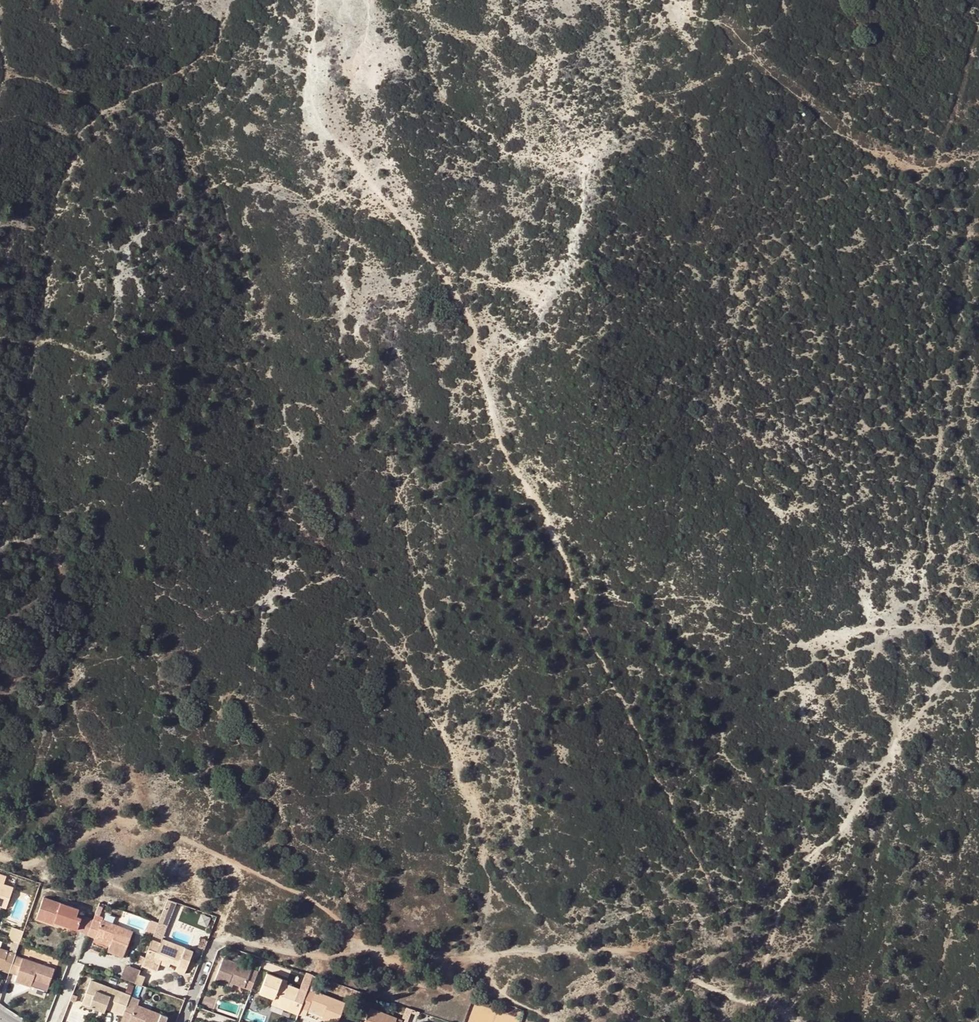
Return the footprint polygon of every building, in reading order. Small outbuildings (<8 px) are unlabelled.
[(6,908),(10,896),(13,888),(0,884),(0,906),(6,908)] [(80,931),(84,919),(76,916),(79,909),(44,897),(37,918),(54,924),(55,922),(56,918),(64,921),(63,925),(80,931)] [(88,933),(93,919),(85,917),(84,919),(80,931),(88,933)] [(100,923),(93,919),(88,933),(87,935),(95,938),(97,935),(112,941),(110,945),(108,951),(123,957),(133,932),(101,920),(100,923)] [(95,939),(110,945),(112,941),(97,935),(95,938),(95,939)] [(160,944),(151,940),(144,958),(159,964),(161,959),(170,962),(178,966),(176,970),(183,973),(190,955),(183,952),(185,948),(162,939),(160,944)] [(16,954),(20,943),(12,940),(8,951),(16,954)] [(8,951),(0,949),(0,966),(3,967),(2,970),(9,973),(15,956),(16,954),(8,951)] [(54,970),(15,956),(9,973),(17,975),(15,981),(31,986),(32,984),(33,980),(48,986),(54,970)] [(159,964),(144,958),(141,966),(156,972),(159,964)] [(168,967),(170,962),(161,959),(159,964),(168,967)] [(250,972),(251,969),(223,959),(215,980),(228,985),(229,982),(250,990),(256,974),(250,972)] [(136,983),(141,969),(127,963),(121,977),(136,983)] [(281,983),(281,980),(267,974),(259,993),(274,999),(272,1004),(298,1015),(300,1007),(306,992),(286,985),(281,983)] [(47,989),(48,986),(33,980),(32,984),(47,989)] [(125,1008),(130,995),(90,981),(81,1004),(104,1012),(105,1009),(108,1002),(125,1008)] [(138,995),(140,986),(129,983),(127,992),(138,995)] [(306,992),(300,1007),(322,1016),(321,1019),(329,1021),(337,1021),(344,1004),(315,992),(314,993),(307,990),(306,992)] [(361,993),(355,990),(352,1000),(358,1002),(361,993)] [(130,995),(125,1008),(122,1015),(120,1021),(157,1021),(160,1014),(135,1005),(138,997),(130,994),(130,995)] [(122,1015),(125,1008),(108,1002),(105,1009),(122,1015)] [(476,1021),(480,1021),(487,1010),(475,1002),(466,1016),(476,1021)] [(407,1007),(403,1019),(404,1019),(403,1021),(407,1021),(410,1012),(412,1009),(407,1007)] [(396,1019),(370,1009),(365,1021),(395,1021),(396,1019)] [(160,1014),(157,1021),(166,1021),(168,1017),(160,1014)]
